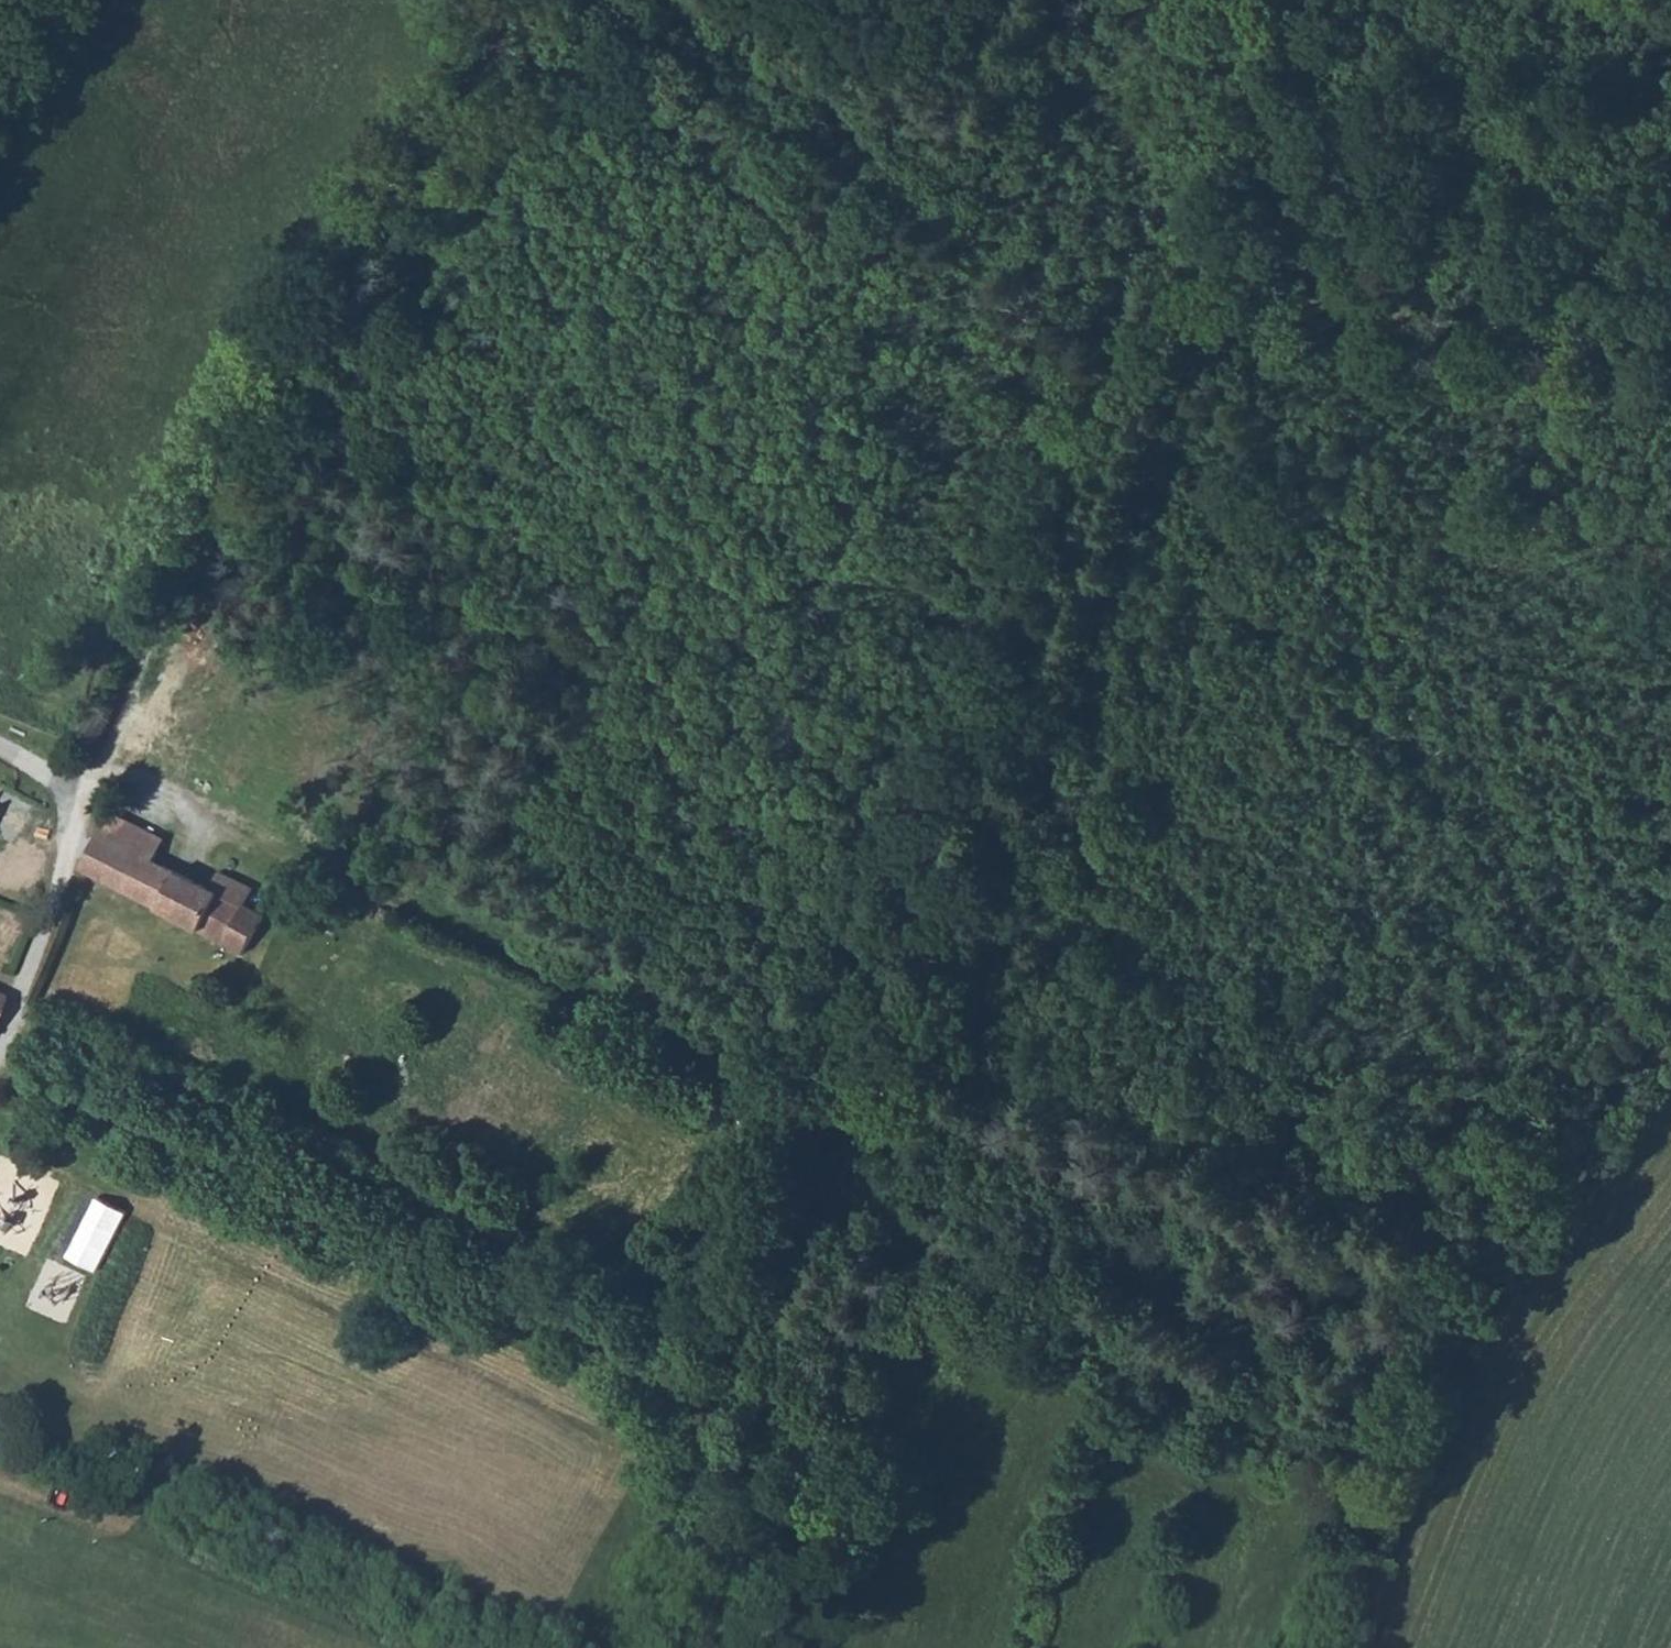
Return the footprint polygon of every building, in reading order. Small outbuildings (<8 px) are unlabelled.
[(79,865),(243,953),(264,914),(247,904),(255,887),(218,869),(209,887),(180,872),(182,866),(171,859),(165,867),(151,858),(163,836),(108,809),(79,865)]
